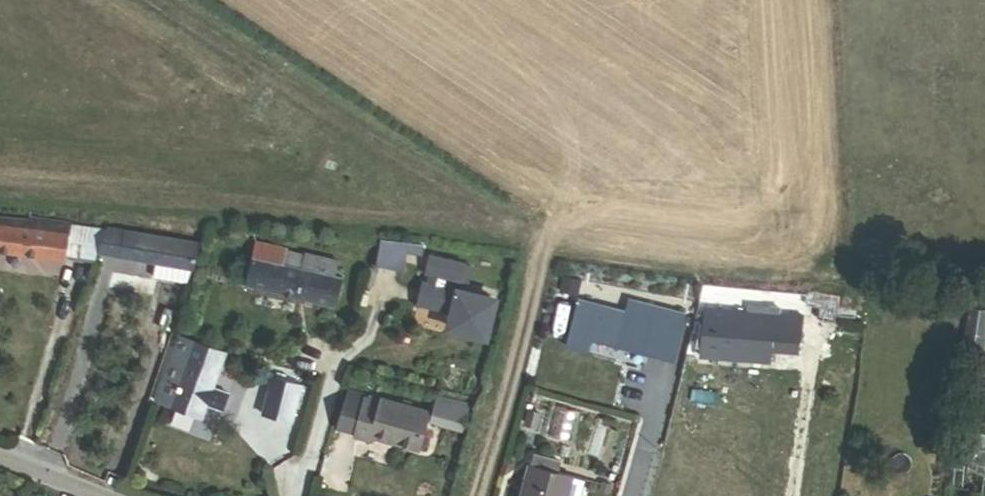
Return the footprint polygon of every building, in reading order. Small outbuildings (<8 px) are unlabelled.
[(34,232),(35,222),(0,217),(0,227),(34,232)] [(100,256),(106,236),(73,232),(73,228),(35,222),(34,232),(0,227),(0,257),(68,267),(68,264),(97,268),(100,256)] [(100,256),(193,273),(201,248),(183,245),(108,232),(106,236),(100,256)] [(183,245),(201,248),(204,238),(185,235),(183,245)] [(423,255),(424,245),(380,239),(376,266),(405,270),(408,252),(423,255)] [(344,280),(335,279),(338,264),(306,257),(305,260),(302,271),(285,267),(287,257),(287,254),(257,249),(248,288),(337,308),(344,280)] [(493,301),(456,292),(463,264),(430,256),(426,273),(428,274),(426,283),(423,283),(418,304),(447,312),(458,314),(461,318),(458,329),(485,336),(493,301)] [(285,267),(302,271),(305,260),(287,257),(285,267)] [(662,321),(685,324),(688,300),(601,290),(599,304),(658,311),(657,321),(662,321)] [(838,320),(855,323),(857,310),(840,308),(841,301),(810,297),(807,321),(781,318),(782,314),(736,308),(737,301),(709,297),(709,294),(700,293),(692,349),(703,351),(702,361),(774,371),(775,357),(800,361),(805,324),(837,328),(838,320)] [(161,331),(174,334),(182,305),(169,301),(161,331)] [(984,359),(984,352),(984,313),(971,311),(964,356),(984,359)] [(458,329),(461,318),(458,314),(447,312),(444,326),(458,329)] [(574,317),(566,354),(588,359),(591,346),(590,346),(596,321),(574,317)] [(590,346),(591,346),(648,359),(654,328),(617,320),(615,326),(596,321),(590,346)] [(661,334),(684,336),(685,324),(662,321),(661,334)] [(217,389),(229,351),(182,335),(160,405),(208,418),(213,403),(223,406),(227,392),(217,389)] [(295,426),(304,391),(275,382),(265,418),(295,426)] [(393,457),(416,463),(426,422),(379,411),(378,416),(361,412),(353,449),(369,452),(370,445),(394,451),(393,457)] [(464,420),(436,413),(430,436),(458,443),(464,420)] [(526,432),(537,434),(541,419),(530,416),(526,432)] [(984,455),(984,439),(971,436),(968,452),(984,455)] [(968,452),(951,449),(943,495),(984,495),(984,455),(968,452)] [(585,486),(559,479),(563,465),(535,458),(525,495),(583,495),(585,486)] [(117,489),(122,480),(111,475),(106,485),(117,489)]
